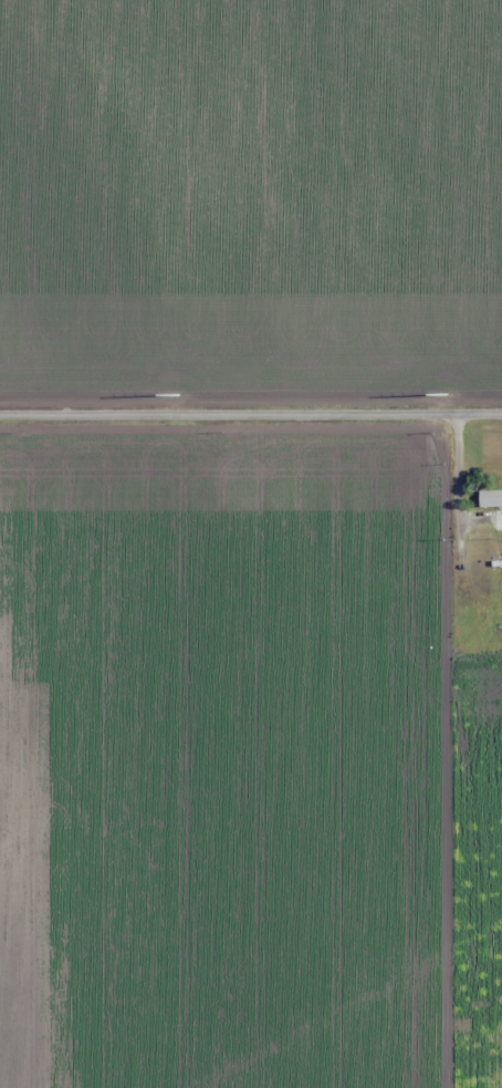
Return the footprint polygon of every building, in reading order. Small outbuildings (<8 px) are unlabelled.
[(492,510),(492,531),(501,531),(501,510),(492,510)]
